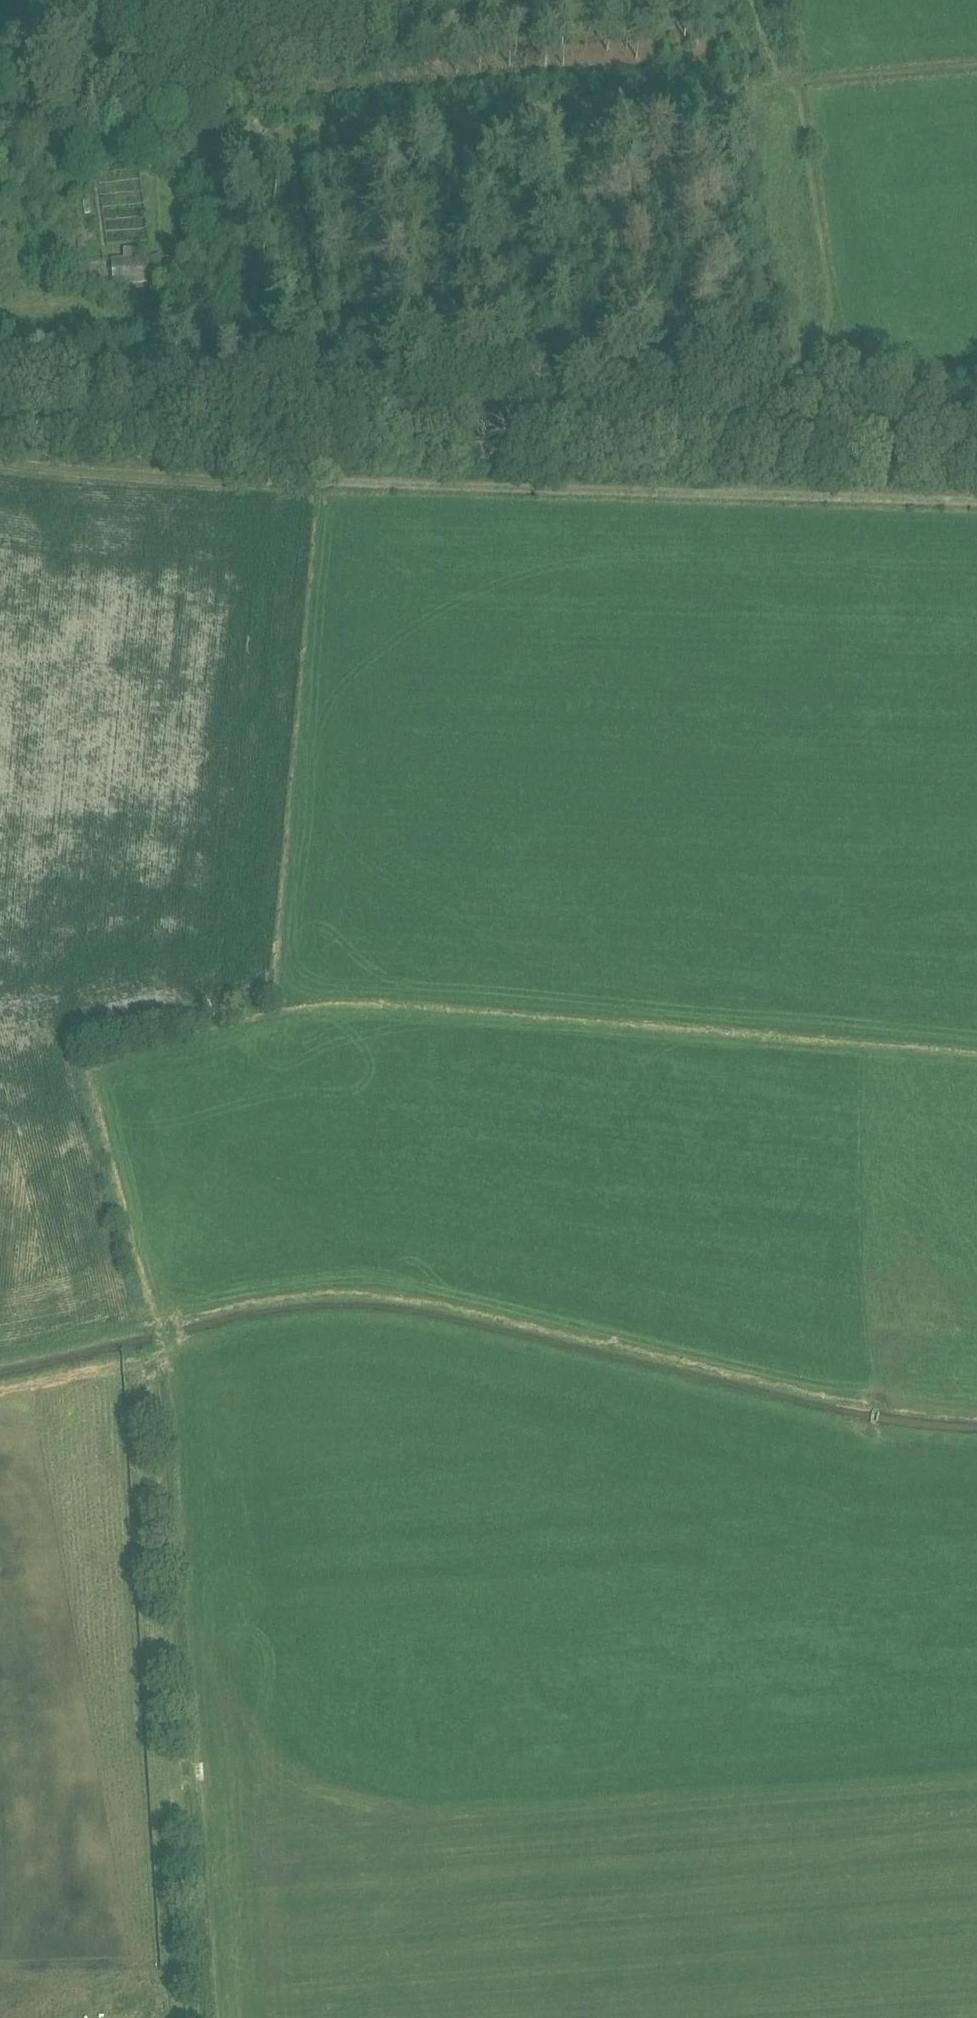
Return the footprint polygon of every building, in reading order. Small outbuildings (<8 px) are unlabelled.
[(161,258),(161,255),(144,256),(144,246),(123,247),(124,257),(112,258),(114,284),(127,283),(128,292),(138,292),(137,283),(163,281),(162,279),(171,278),(170,258),(161,258)]
